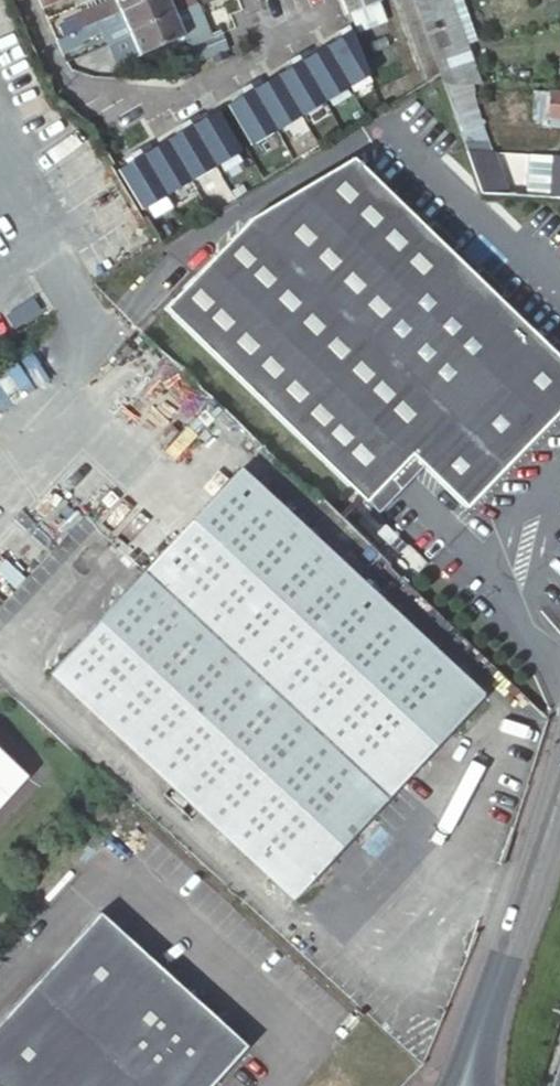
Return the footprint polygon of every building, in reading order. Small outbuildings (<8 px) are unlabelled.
[(76,33),(119,14),(113,0),(91,0),(87,2),(89,8),(75,14),(77,18),(58,27),(63,39),(76,33)] [(119,14),(141,4),(139,0),(113,0),(119,14)] [(173,15),(166,0),(150,0),(141,4),(150,25),(173,15)] [(344,17),(378,3),(377,0),(338,0),(344,17)] [(441,84),(480,86),(448,0),(411,0),(438,75),(441,84)] [(80,42),(84,54),(107,44),(128,35),(150,25),(141,4),(119,14),(76,33),(80,42)] [(189,14),(194,12),(192,7),(173,15),(150,25),(159,46),(176,38),(182,36),(178,26),(192,20),(189,14)] [(188,51),(206,42),(194,12),(189,14),(192,20),(178,26),(182,36),(188,51)] [(325,46),(349,86),(367,75),(347,24),(337,30),(340,37),(325,46)] [(181,52),(176,38),(159,46),(150,25),(128,35),(137,55),(143,52),(150,66),(181,52)] [(56,42),(63,58),(70,55),(67,47),(80,42),(76,33),(63,39),(56,42)] [(128,35),(107,44),(117,64),(137,55),(128,35)] [(195,63),(221,48),(216,37),(206,42),(188,51),(195,63)] [(63,58),(65,62),(84,54),(80,42),(67,47),(70,55),(63,58)] [(297,54),(324,101),(349,86),(325,46),(310,55),(306,48),(297,54)] [(276,75),(300,115),(324,101),(297,54),(287,59),(291,66),(276,75)] [(248,83),(276,130),(300,115),(276,75),(261,84),(257,77),(248,83)] [(227,104),(250,144),(276,130),(248,83),(239,88),(242,95),(227,104)] [(460,89),(449,88),(449,96),(459,96),(460,89)] [(523,92),(521,116),(559,119),(559,94),(523,92)] [(468,99),(454,105),(469,147),(483,142),(468,99)] [(187,119),(215,165),(240,151),(216,110),(199,120),(196,114),(187,119)] [(216,201),(316,143),(306,118),(205,175),(216,201)] [(181,131),(167,139),(191,180),(215,165),(187,119),(177,125),(181,131)] [(191,180),(167,139),(151,149),(147,142),(139,148),(166,194),(191,180)] [(166,194),(139,148),(130,153),(133,159),(117,169),(141,209),(166,194)] [(504,154),(487,153),(487,165),(503,165),(504,154)] [(559,413),(559,358),(353,160),(252,220),(165,311),(367,504),(413,456),(469,509),(559,413)] [(488,182),(482,184),(484,190),(490,188),(488,182)] [(51,673),(294,899),(484,695),(240,468),(51,673)] [(46,774),(0,732),(0,824),(46,774)] [(101,912),(0,1023),(0,1085),(213,1085),(249,1046),(101,912)]
